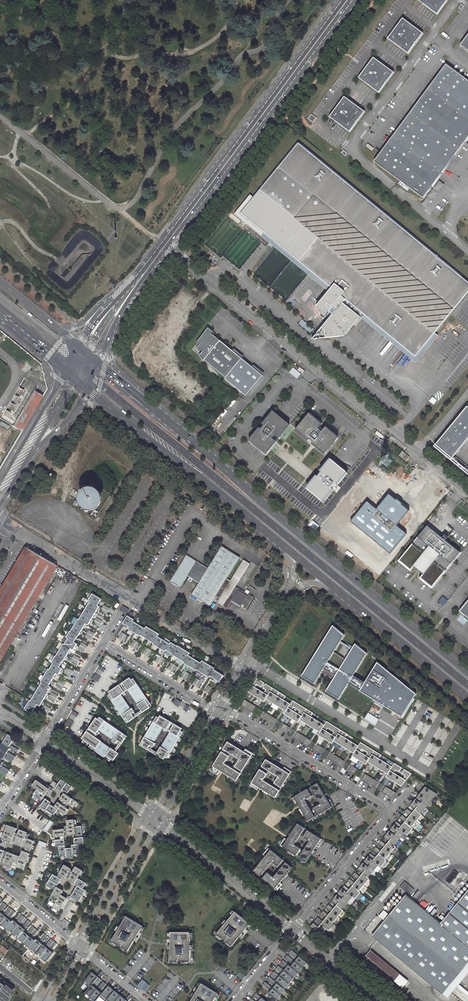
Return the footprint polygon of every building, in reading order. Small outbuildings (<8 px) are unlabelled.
[(436,15),(447,0),(416,0),(436,15)] [(402,18),(387,38),(407,53),(422,33),(402,18)] [(460,44),(467,51),(467,34),(462,42),(460,44)] [(374,58),(359,77),(379,92),(394,73),(374,58)] [(374,161),(423,198),(430,188),(452,159),(467,139),(467,138),(467,81),(447,65),(374,161)] [(345,97),(330,117),(350,132),(365,112),(345,97)] [(333,288),(318,307),(328,315),(331,311),(335,315),(314,339),(326,338),(347,337),(361,318),(364,314),(417,356),(436,333),(467,293),(467,281),(299,141),(254,197),(250,195),(235,214),(243,221),(244,224),(251,224),(251,228),(262,237),(265,233),(331,287),(333,288)] [(331,287),(265,233),(262,237),(329,291),(331,287)] [(361,318),(417,362),(431,346),(439,336),(436,333),(417,356),(364,314),(361,318)] [(213,332),(209,328),(197,342),(200,344),(197,347),(202,351),(199,355),(226,378),(242,359),(212,333),(213,332)] [(262,376),(242,359),(226,378),(225,379),(246,396),(262,376)] [(300,375),(293,368),(290,372),(297,378),(300,375)] [(43,395),(35,390),(14,426),(22,431),(43,395)] [(467,407),(436,444),(434,447),(451,461),(467,440),(467,407)] [(290,425),(273,411),(263,423),(265,425),(261,429),(259,428),(249,440),(267,454),(277,441),(273,438),(277,433),(281,437),(290,425)] [(311,412),(298,428),(308,436),(309,436),(315,441),(315,442),(327,452),(340,436),(327,426),(324,430),(320,427),(323,423),(311,412)] [(349,472),(331,458),(321,471),(323,472),(319,476),(318,475),(307,487),(325,501),(335,488),(331,485),(335,481),(339,484),(349,472)] [(81,502),(82,504),(83,506),(85,508),(87,509),(89,510),(91,511),(94,511),(96,510),(98,509),(100,508),(102,506),(103,504),(104,502),(104,499),(104,497),(103,494),(102,492),(100,490),(98,489),(96,488),(94,487),(91,487),(89,488),(86,489),(84,490),(83,492),(81,494),(81,497),(81,499),(81,502)] [(316,530),(319,526),(312,521),(309,524),(316,530)] [(428,526),(399,561),(411,571),(414,566),(417,563),(426,571),(424,574),(420,578),(432,588),(461,553),(446,541),(448,538),(445,535),(443,538),(428,526)] [(57,566),(26,547),(0,591),(0,662),(57,566)] [(198,583),(191,594),(209,606),(214,598),(227,578),(239,558),(221,547),(208,568),(198,583)] [(186,555),(170,581),(180,587),(187,576),(198,583),(208,568),(186,555)] [(227,578),(214,598),(218,601),(217,602),(227,608),(231,601),(246,610),(252,600),(234,588),(249,564),(243,560),(231,580),(227,578)] [(426,571),(417,563),(414,566),(424,574),(426,571)] [(89,600),(90,601),(98,606),(102,599),(93,594),(89,600)] [(462,608),(460,611),(464,614),(467,617),(467,600),(462,608)] [(90,601),(87,607),(96,613),(100,606),(98,606),(90,601)] [(87,607),(83,613),(92,619),(96,613),(87,607)] [(83,613),(79,620),(86,624),(89,625),(92,619),(83,613)] [(128,616),(123,624),(129,627),(133,621),(134,620),(128,616)] [(78,619),(75,625),(82,630),(86,624),(79,620),(78,619)] [(133,621),(129,627),(128,629),(134,633),(139,625),(133,621)] [(75,625),(71,632),(78,636),(79,636),(82,630),(75,625)] [(145,629),(139,625),(134,633),(141,637),(141,636),(145,629)] [(333,625),(301,676),(302,677),(302,676),(314,683),(314,684),(315,684),(322,672),(333,679),(326,691),(326,692),(327,691),(339,698),(338,699),(339,699),(346,687),(358,694),(397,718),(399,715),(402,717),(416,694),(377,662),(365,682),(354,675),(367,653),(355,644),(356,644),(355,644),(346,659),(334,652),(345,635),(344,635),(333,626),(333,625)] [(145,629),(141,636),(147,639),(153,630),(147,626),(145,629)] [(159,634),(153,630),(147,639),(154,643),(158,637),(159,634)] [(67,637),(68,638),(74,642),(78,636),(71,632),(70,631),(67,637)] [(158,637),(154,643),(153,644),(159,648),(164,640),(158,637)] [(68,638),(64,645),(71,649),(74,650),(77,644),(74,642),(68,638)] [(170,644),(164,640),(159,648),(165,652),(166,650),(170,644)] [(170,644),(166,650),(172,654),(177,646),(171,643),(170,644)] [(63,644),(60,650),(68,655),(71,649),(64,645),(63,644)] [(178,646),(177,646),(172,654),(172,655),(178,659),(184,649),(178,646)] [(184,649),(178,659),(184,662),(189,656),(190,653),(184,649)] [(60,650),(56,656),(63,661),(64,661),(68,655),(60,650)] [(52,662),(53,663),(60,667),(63,661),(56,656),(55,656),(52,662)] [(195,659),(189,656),(184,662),(184,663),(190,667),(195,659)] [(195,659),(190,667),(196,671),(197,670),(201,663),(195,659)] [(202,661),(201,663),(197,670),(203,674),(209,665),(202,661)] [(53,663),(50,670),(56,674),(59,675),(63,669),(60,667),(53,663)] [(209,665),(203,674),(209,678),(210,676),(214,670),(215,669),(209,665)] [(49,669),(45,675),(53,680),(56,674),(50,670),(49,669)] [(224,676),(214,670),(210,676),(220,682),(224,676)] [(97,682),(100,677),(95,674),(92,679),(97,682)] [(41,681),(42,682),(49,686),(53,680),(45,675),(41,681)] [(130,678),(122,683),(128,691),(128,690),(138,705),(137,705),(143,713),(150,708),(149,706),(145,700),(147,699),(137,684),(135,685),(131,680),(130,678)] [(257,678),(253,686),(255,687),(257,684),(261,687),(264,683),(257,678)] [(42,682),(38,688),(48,694),(51,688),(49,686),(42,682)] [(264,693),(268,695),(270,691),(272,688),(266,683),(263,688),(266,690),(264,693)] [(114,700),(112,701),(125,720),(127,718),(129,722),(135,718),(132,714),(135,712),(132,708),(132,709),(131,710),(121,695),(123,694),(124,696),(126,695),(119,685),(109,693),(110,695),(114,700)] [(249,692),(256,697),(260,690),(255,687),(253,686),(249,692)] [(38,688),(35,695),(44,700),(48,694),(38,688)] [(264,693),(260,690),(256,697),(264,701),(265,699),(268,695),(264,693)] [(277,696),(270,691),(268,695),(265,699),(272,703),(277,696)] [(35,695),(31,701),(37,705),(40,706),(44,700),(35,695)] [(284,700),(277,696),(272,703),(279,707),(284,700)] [(173,704),(178,707),(182,702),(176,699),(173,704)] [(245,699),(241,705),(246,708),(250,702),(245,699)] [(30,700),(25,709),(27,711),(32,714),(37,705),(31,701),(30,700)] [(291,704),(284,700),(279,707),(286,712),(288,707),(291,704)] [(297,709),(300,705),(293,700),(291,704),(288,707),(292,710),(294,707),(297,709)] [(300,705),(297,709),(300,711),(298,713),(302,716),(304,712),(307,709),(300,705)] [(300,720),(302,716),(298,713),(292,710),(288,707),(286,712),(284,714),(291,718),(298,722),(300,720)] [(302,716),(300,720),(306,724),(311,717),(304,712),(302,716)] [(369,713),(365,718),(376,724),(379,719),(369,713)] [(144,743),(142,747),(148,750),(150,746),(153,747),(156,743),(155,743),(154,743),(163,728),(164,729),(163,731),(165,732),(171,722),(160,716),(159,718),(156,723),(154,722),(142,741),(144,743)] [(122,743),(126,738),(122,735),(124,733),(105,720),(104,722),(99,719),(96,717),(89,728),(98,734),(100,732),(98,731),(99,729),(113,739),(113,741),(116,743),(118,740),(122,743)] [(311,717),(306,724),(313,728),(318,721),(311,717)] [(70,727),(73,722),(68,719),(65,724),(70,727)] [(325,725),(318,721),(313,728),(320,732),(322,729),(325,725)] [(332,735),(336,737),(338,733),(341,730),(334,726),(327,721),(325,725),(322,729),(326,731),(328,728),(334,732),(332,735)] [(161,747),(156,755),(164,759),(165,757),(169,751),(171,753),(180,737),(178,736),(181,731),(182,729),(174,724),(170,732),(161,747)] [(325,739),(329,733),(326,731),(322,729),(320,732),(318,735),(325,739)] [(102,741),(87,731),(82,738),(84,739),(96,748),(95,750),(105,757),(106,755),(112,759),(114,760),(119,753),(111,747),(111,748),(101,741),(102,741)] [(329,733),(325,739),(332,743),(334,741),(336,737),(332,735),(329,733)] [(345,738),(338,733),(336,737),(334,741),(341,745),(345,738)] [(7,734),(1,743),(7,747),(13,738),(7,734)] [(352,742),(345,738),(341,745),(347,749),(352,742)] [(83,741),(95,750),(96,748),(84,739),(83,741)] [(246,749),(244,751),(228,741),(210,770),(218,774),(220,770),(236,780),(253,753),(246,749)] [(1,760),(9,748),(7,747),(1,743),(0,742),(0,760),(1,760)] [(359,746),(352,742),(347,749),(354,753),(356,749),(359,746)] [(365,751),(368,747),(361,742),(359,746),(356,749),(360,752),(362,749),(365,751)] [(375,751),(368,747),(365,751),(369,753),(367,756),(370,758),(372,754),(375,751)] [(359,760),(363,754),(360,752),(356,749),(354,753),(352,756),(359,760)] [(8,752),(4,758),(11,762),(15,756),(8,752)] [(363,754),(359,760),(366,764),(368,762),(370,758),(367,756),(363,754)] [(379,759),(372,754),(370,758),(368,762),(375,766),(379,759)] [(283,769),(266,759),(250,785),(257,789),(259,787),(275,797),(291,771),(284,767),(283,769)] [(379,759),(375,766),(381,770),(386,763),(379,759)] [(36,768),(40,771),(42,770),(43,767),(44,766),(39,763),(36,768)] [(393,767),(386,763),(381,770),(388,774),(390,771),(393,767)] [(390,771),(394,773),(396,770),(399,772),(402,768),(395,763),(393,767),(390,771)] [(0,769),(0,773),(5,776),(9,770),(2,766),(0,769)] [(43,767),(42,770),(55,778),(56,776),(43,767)] [(405,776),(403,779),(406,781),(412,774),(405,769),(402,774),(405,776)] [(397,775),(394,773),(390,771),(388,774),(386,777),(393,781),(397,775)] [(406,781),(403,779),(397,775),(393,781),(402,786),(406,781)] [(36,778),(31,785),(37,788),(44,794),(49,787),(36,778)] [(64,792),(66,793),(71,785),(61,778),(57,784),(56,786),(64,792)] [(328,799),(318,783),(291,798),(295,805),(298,804),(307,820),(334,805),(330,798),(328,799)] [(425,787),(421,792),(418,795),(423,799),(420,802),(415,798),(412,802),(418,806),(415,809),(420,813),(426,807),(431,801),(436,794),(425,787)] [(41,799),(44,794),(37,788),(33,794),(41,799)] [(64,792),(60,798),(68,804),(72,799),(73,798),(66,793),(64,792)] [(50,802),(45,798),(40,806),(45,809),(46,808),(49,803),(50,802)] [(76,802),(72,799),(68,804),(73,807),(76,802)] [(58,801),(54,807),(57,809),(65,814),(69,809),(58,801)] [(49,803),(46,808),(54,814),(57,809),(54,807),(49,803)] [(412,812),(410,815),(407,819),(405,822),(411,827),(417,821),(422,815),(420,813),(415,809),(412,812)] [(66,820),(68,835),(76,834),(75,826),(74,819),(66,820)] [(319,847),(324,840),(298,823),(287,840),(285,838),(280,845),(306,862),(317,845),(319,847)] [(1,839),(10,842),(16,828),(7,824),(1,839)] [(54,837),(65,836),(64,828),(53,829),(54,837)] [(19,829),(14,843),(21,846),(25,838),(27,832),(19,829)] [(25,838),(21,846),(30,849),(33,841),(25,838)] [(385,859),(390,853),(396,847),(394,845),(389,841),(386,845),(384,848),(381,851),(378,854),(385,859)] [(280,882),(293,867),(269,848),(264,854),(266,856),(254,871),(277,891),(283,884),(280,882)] [(19,856),(7,851),(2,864),(11,867),(14,861),(17,862),(19,856)] [(17,862),(16,867),(23,869),(29,853),(22,851),(19,856),(17,862)] [(65,878),(70,868),(64,864),(58,874),(65,878)] [(74,883),(77,878),(82,870),(76,866),(68,879),(74,883)] [(359,891),(364,885),(369,879),(368,877),(363,873),(360,877),(357,880),(354,883),(352,886),(359,891)] [(450,883),(456,877),(452,873),(446,880),(450,883)] [(52,874),(46,885),(54,890),(56,886),(61,879),(52,874)] [(77,885),(82,888),(86,883),(77,878),(74,883),(77,885)] [(400,887),(410,895),(415,889),(405,881),(400,887)] [(77,885),(71,896),(76,899),(79,901),(85,890),(82,888),(77,885)] [(63,890),(56,886),(54,890),(51,894),(58,898),(55,902),(62,906),(67,898),(60,894),(63,890)] [(442,922),(467,945),(467,892),(442,922)] [(58,898),(51,894),(48,900),(54,904),(55,902),(58,898)] [(442,922),(408,894),(373,935),(443,993),(467,963),(467,945),(442,922)] [(55,902),(54,904),(52,907),(59,911),(62,906),(55,902)] [(333,923),(338,917),(344,910),(342,909),(337,905),(334,908),(332,911),(329,915),(326,918),(333,923)] [(4,913),(10,918),(15,912),(9,907),(4,913)] [(6,928),(11,921),(0,912),(0,924),(6,928)] [(236,912),(217,934),(232,946),(251,924),(236,912)] [(126,916),(111,941),(128,951),(138,935),(140,936),(142,933),(140,932),(143,926),(126,916)] [(321,924),(324,921),(319,917),(314,922),(319,927),(321,924)] [(314,922),(311,926),(321,935),(326,928),(329,931),(334,924),(333,923),(326,918),(324,921),(321,924),(319,927),(314,922)] [(13,920),(11,921),(6,928),(9,931),(10,930),(12,932),(12,933),(15,936),(16,935),(18,937),(23,931),(24,929),(13,920)] [(27,932),(33,937),(38,930),(32,926),(27,932)] [(23,931),(18,937),(17,938),(29,947),(34,940),(23,931)] [(190,962),(190,932),(171,932),(171,939),(168,939),(168,943),(171,943),(171,962),(190,962)] [(46,945),(51,949),(56,943),(51,938),(46,945)] [(36,939),(34,940),(29,947),(32,950),(33,949),(35,951),(34,952),(38,955),(39,954),(41,956),(40,957),(46,962),(53,953),(36,939)] [(405,977),(371,950),(366,955),(400,983),(405,977)] [(300,957),(295,962),(304,969),(308,963),(300,957)] [(32,978),(39,972),(28,961),(22,967),(32,978)] [(287,969),(289,966),(283,961),(281,964),(287,969)] [(295,962),(291,967),(299,973),(299,974),(304,969),(295,962)] [(282,974),(285,971),(279,966),(276,969),(282,974)] [(289,966),(287,969),(285,971),(294,979),(299,973),(291,967),(289,966)] [(285,971),(282,974),(280,976),(290,984),(294,979),(285,971)] [(83,983),(89,988),(92,985),(93,983),(98,977),(92,972),(83,983)] [(237,976),(243,981),(246,977),(240,972),(237,976)] [(280,976),(278,980),(276,982),(278,983),(285,990),(290,984),(280,976)] [(15,991),(0,979),(0,1000),(9,1000),(15,991)] [(143,980),(138,985),(145,992),(150,986),(143,980)] [(272,987),(266,982),(263,985),(269,990),(272,987)] [(278,983),(273,989),(281,995),(286,990),(285,990),(278,983)] [(218,994),(202,984),(198,989),(196,988),(194,991),(196,992),(191,1000),(214,1000),(218,994)] [(97,989),(92,985),(89,988),(85,993),(90,997),(97,989)] [(100,996),(106,1000),(115,990),(109,985),(102,993),(100,996)] [(90,997),(95,1000),(96,1000),(100,996),(102,993),(97,989),(90,997)] [(273,989),(269,994),(277,1000),(281,995),(273,989)] [(115,990),(106,1000),(116,1000),(121,995),(115,990)] [(400,995),(394,990),(392,993),(398,998),(400,995)]
